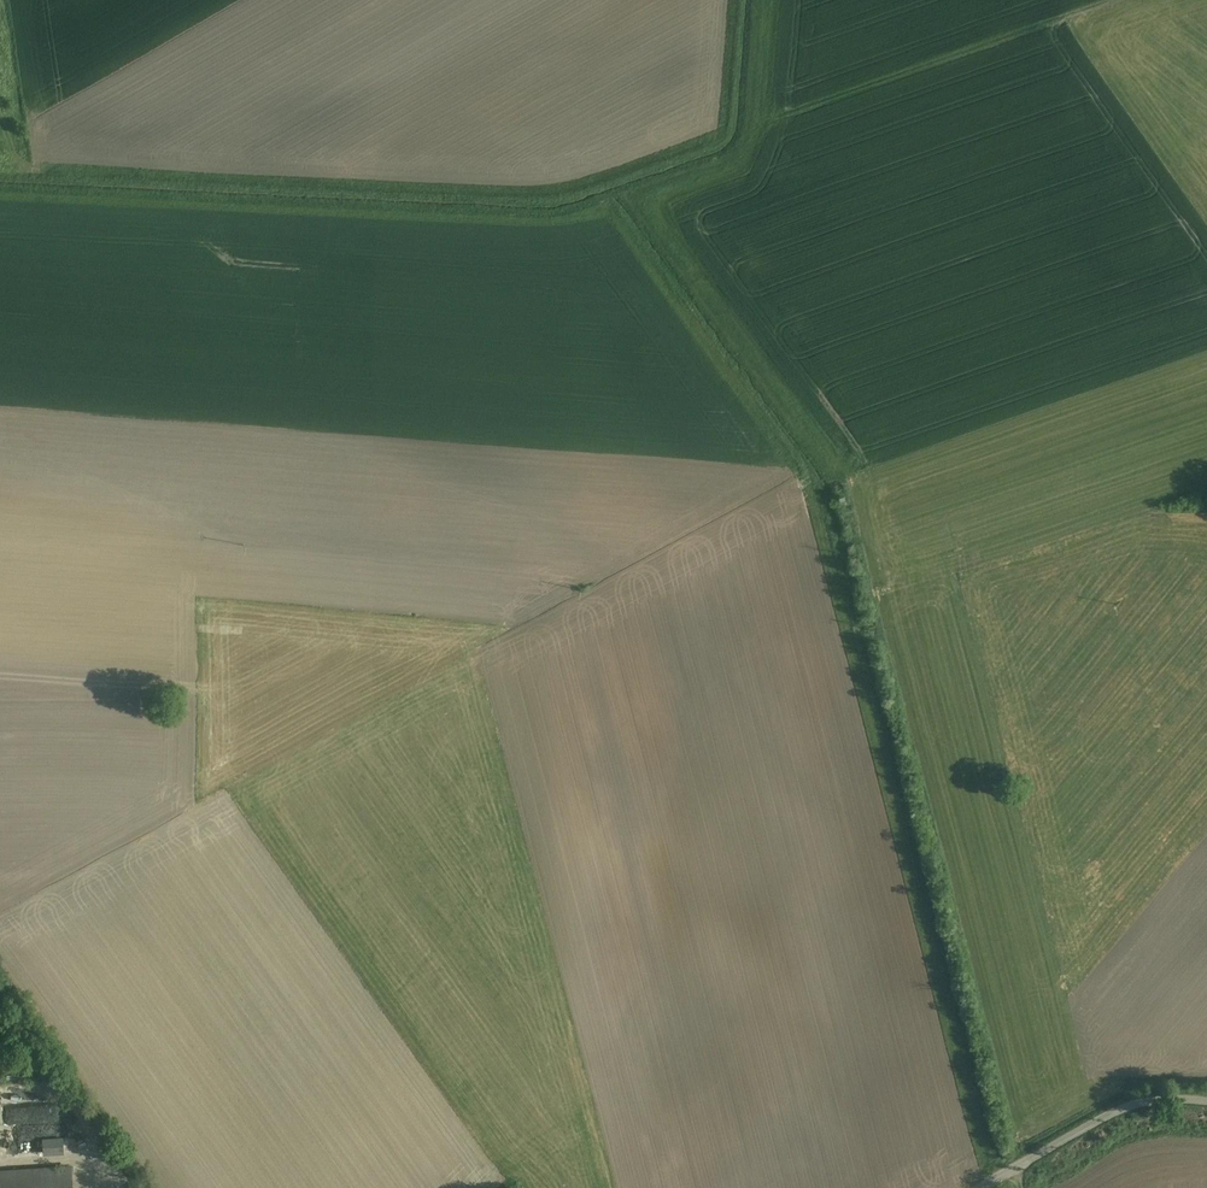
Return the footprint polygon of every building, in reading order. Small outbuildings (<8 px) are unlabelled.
[(44,1106),(43,1122),(57,1122),(57,1106),(44,1106)] [(64,1135),(43,1136),(44,1154),(65,1153),(64,1135)] [(0,1164),(0,1187),(68,1187),(67,1162),(0,1164)]
